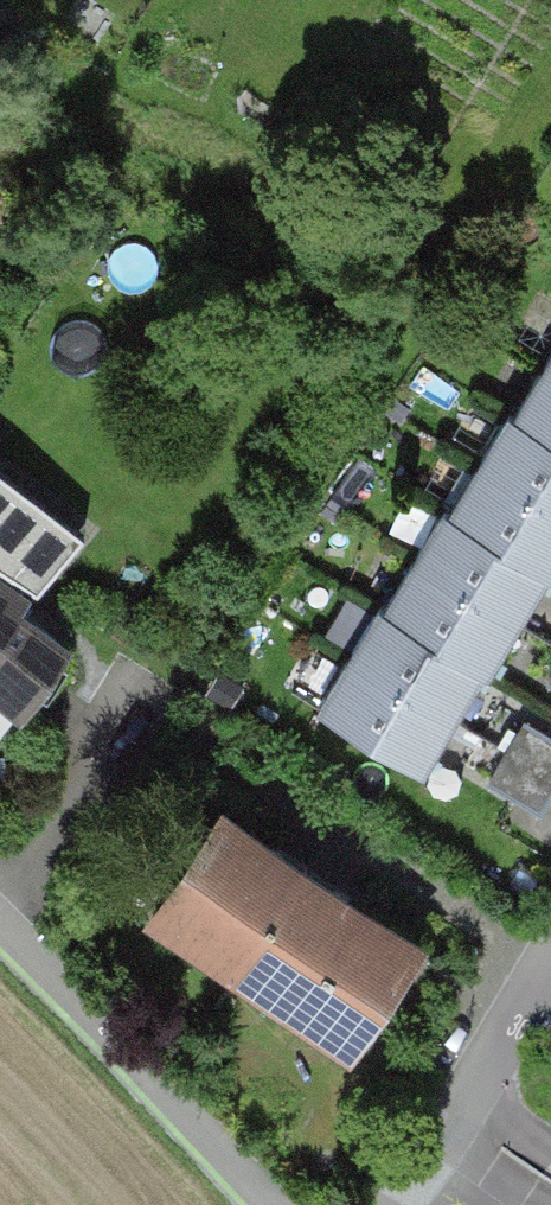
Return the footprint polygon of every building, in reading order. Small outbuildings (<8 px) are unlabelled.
[(542,364),(550,369),(550,349),(542,364)] [(542,364),(513,412),(550,435),(550,369),(542,364)] [(513,412),(508,410),(477,462),(550,507),(550,435),(513,412)] [(477,462),(448,511),(549,572),(550,573),(550,507),(477,462)] [(20,707),(63,645),(8,606),(24,581),(37,591),(83,531),(0,464),(0,694),(20,707)] [(518,622),(549,572),(448,511),(443,508),(412,558),(518,622)] [(489,671),(518,622),(412,558),(383,607),(485,668),(489,671)] [(453,719),(485,668),(383,607),(378,604),(347,654),(453,719)] [(422,771),(453,719),(347,654),(316,707),(422,771)] [(546,803),(550,792),(550,729),(518,715),(490,779),(546,803)] [(153,911),(237,968),(304,869),(220,812),(153,911)] [(237,968),(349,1043),(416,944),(304,869),(237,968)]
